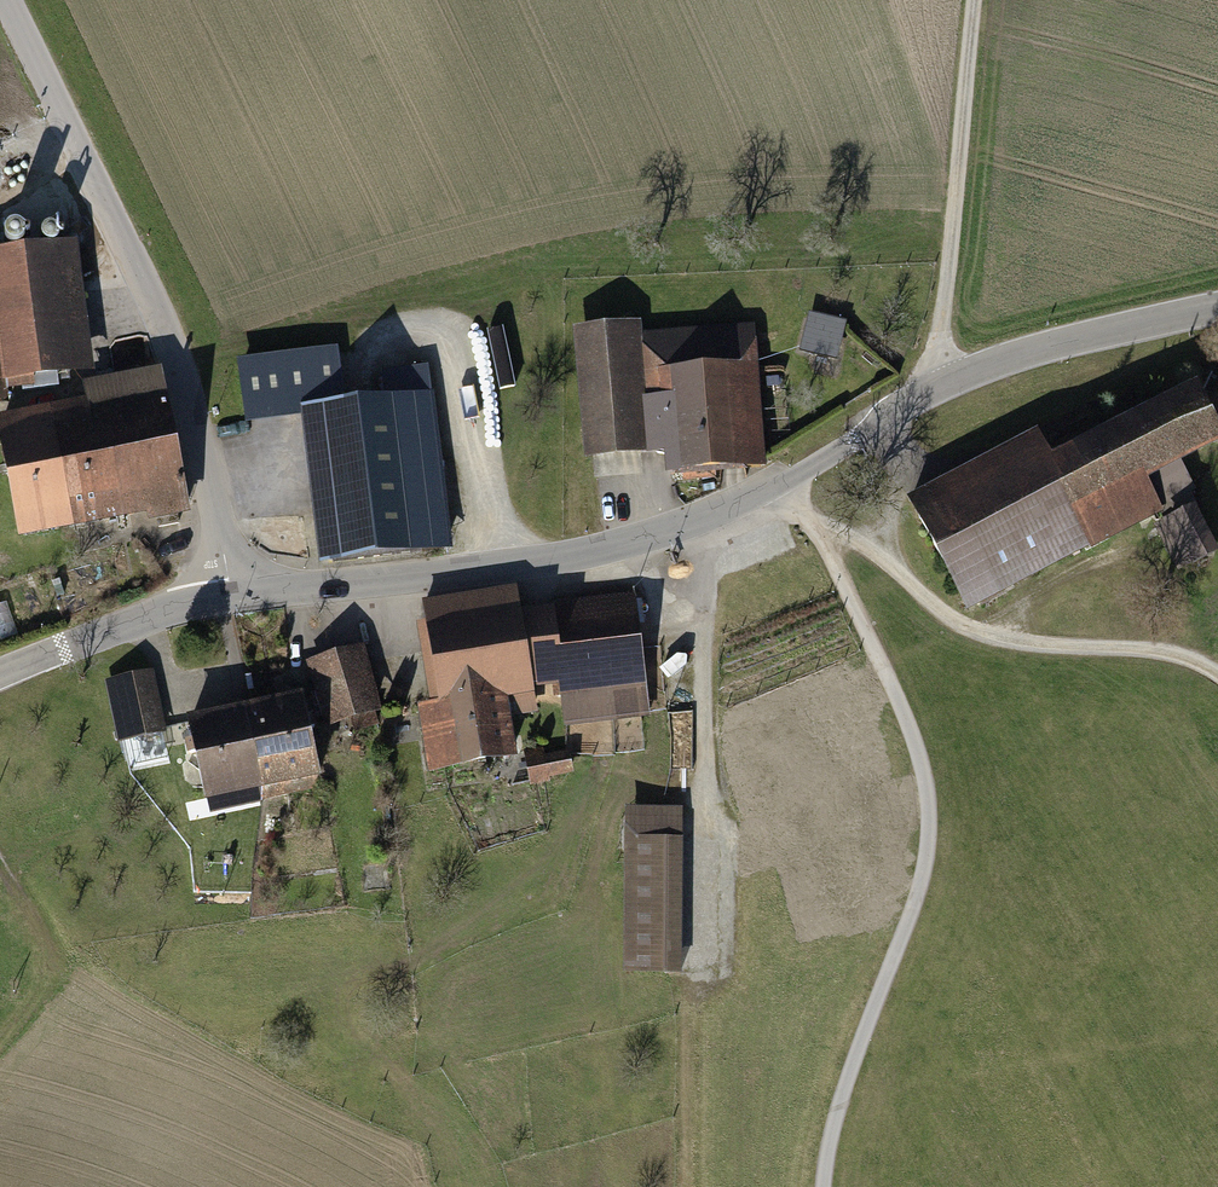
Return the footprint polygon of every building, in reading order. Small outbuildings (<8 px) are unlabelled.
[(9,399),(7,384),(97,371),(79,241),(0,251),(0,400),(9,399)] [(841,323),(808,316),(801,348),(834,355),(841,323)] [(638,321),(571,326),(582,459),(671,452),(673,476),(744,470),(744,465),(762,463),(751,324),(639,333),(638,321)] [(305,416),(321,563),(450,549),(432,392),(429,392),(426,363),(385,368),(389,397),(348,401),(342,351),(243,362),(250,422),(305,416)] [(89,402),(113,521),(146,514),(147,519),(189,511),(161,369),(85,384),(89,402)] [(963,611),(1155,512),(1153,508),(1192,488),(1180,464),(1217,444),(1217,434),(1191,383),(1048,457),(1034,431),(904,498),(963,611)] [(22,539),(113,521),(89,402),(0,419),(0,430),(22,539)] [(1191,506),(1156,525),(1180,570),(1215,551),(1191,506)] [(561,606),(523,610),(519,581),(426,596),(443,701),(420,705),(431,770),(519,756),(510,702),(538,698),(535,680),(563,676),(569,723),(650,713),(636,593),(587,599),(565,602),(561,602),(561,606)] [(363,645),(305,662),(325,729),(350,722),(353,734),(379,726),(376,714),(383,712),(363,645)] [(154,668),(105,679),(118,743),(168,732),(154,668)] [(242,707),(261,792),(321,779),(302,694),(242,707)] [(186,719),(205,804),(261,792),(242,707),(186,719)] [(543,747),(524,750),(530,781),(574,773),(570,752),(544,756),(543,747)] [(683,808),(625,808),(624,975),(682,976),(683,839),(683,808)]
